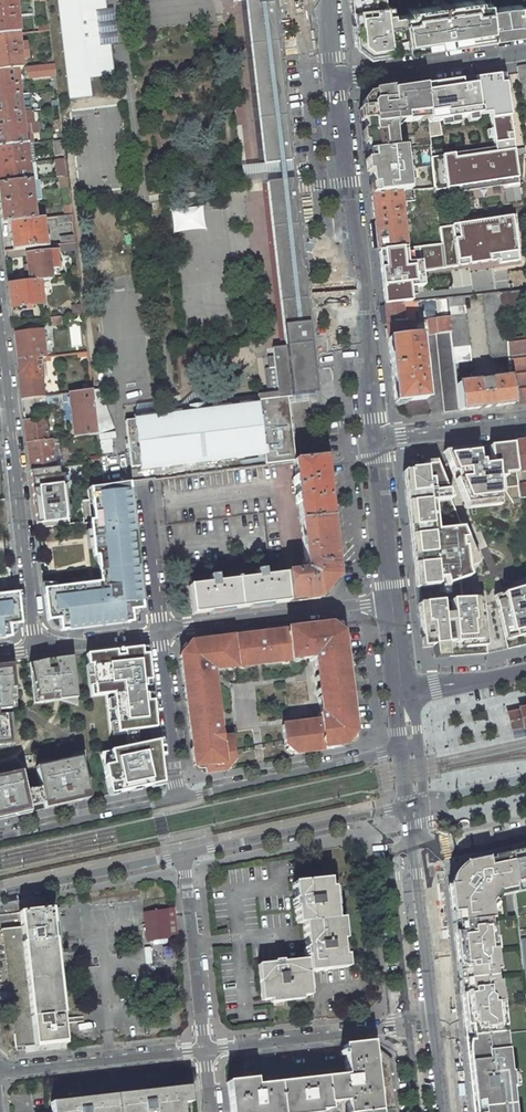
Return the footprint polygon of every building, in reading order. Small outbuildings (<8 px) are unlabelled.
[(0,0),(0,36),(17,34),(14,0),(0,0)] [(70,99),(91,96),(89,77),(113,74),(110,45),(101,46),(97,9),(106,8),(105,0),(58,0),(70,99)] [(234,1),(246,0),(264,165),(290,161),(272,0),(234,0),(234,1)] [(384,0),(350,0),(351,10),(353,24),(355,45),(367,56),(386,53),(385,50),(393,48),(394,52),(399,51),(399,50),(407,48),(407,50),(453,43),(452,42),(462,40),(462,42),(493,37),(490,8),(489,0),(474,0),(408,10),(409,14),(394,15),(393,11),(389,12),(388,4),(385,5),(384,0)] [(523,6),(522,4),(520,3),(490,8),(493,37),(525,32),(525,5),(523,6)] [(106,8),(97,9),(101,46),(110,45),(114,44),(110,8),(106,8)] [(0,36),(0,71),(16,69),(21,68),(17,34),(0,36)] [(55,76),(53,65),(43,66),(27,68),(28,79),(55,76)] [(517,66),(518,73),(519,81),(525,80),(525,66),(525,65),(517,66)] [(21,111),(16,69),(0,71),(0,147),(26,144),(32,143),(31,133),(30,123),(33,123),(32,110),(27,110),(21,111)] [(504,75),(424,86),(429,135),(441,134),(440,125),(475,121),(474,114),(486,112),(487,118),(489,118),(508,115),(504,75)] [(417,114),(427,113),(424,86),(372,94),(362,107),(367,152),(395,148),(392,124),(418,121),(417,114)] [(508,115),(489,118),(490,129),(485,130),(486,138),(492,137),(493,147),(494,151),(512,148),(508,115)] [(33,123),(30,123),(31,133),(39,132),(38,122),(33,123)] [(55,156),(64,155),(62,140),(58,141),(53,141),(55,156)] [(32,143),(26,144),(28,163),(35,162),(33,143),(32,143)] [(0,147),(0,185),(31,181),(28,163),(26,144),(0,147)] [(395,148),(367,152),(372,194),(399,191),(410,190),(405,147),(395,148)] [(494,151),(493,147),(431,157),(433,187),(435,187),(435,190),(445,188),(447,194),(501,185),(517,183),(512,148),(494,151)] [(59,177),(66,177),(64,158),(55,159),(57,178),(59,177)] [(35,162),(28,163),(31,181),(37,180),(35,162)] [(60,187),(68,187),(66,177),(59,177),(60,187)] [(314,394),(316,394),(292,179),(267,182),(285,346),(272,347),(275,367),(265,368),(267,393),(268,400),(287,397),(314,394)] [(0,185),(0,208),(2,223),(10,222),(35,220),(34,207),(32,190),(40,189),(39,180),(37,180),(31,181),(0,185)] [(517,183),(501,185),(504,203),(520,200),(517,183)] [(433,187),(413,190),(416,211),(421,211),(422,214),(436,212),(435,190),(435,187),(433,187)] [(399,191),(372,194),(378,250),(406,247),(404,235),(402,215),(405,214),(405,209),(401,209),(399,191)] [(34,207),(35,220),(42,219),(44,219),(43,216),(41,216),(40,214),(39,214),(38,206),(34,207)] [(72,223),(71,216),(65,216),(57,217),(57,225),(72,223)] [(510,216),(438,227),(441,244),(444,268),(497,259),(498,263),(517,261),(510,216)] [(35,220),(10,222),(13,250),(45,246),(42,219),(35,220)] [(429,245),(426,225),(418,226),(419,234),(404,235),(406,247),(409,247),(417,246),(429,245)] [(60,237),(61,244),(74,243),(73,235),(60,237)] [(429,245),(417,246),(419,260),(420,271),(444,268),(441,244),(429,245)] [(406,247),(378,250),(379,261),(381,284),(384,305),(410,302),(407,287),(421,285),(420,271),(419,260),(407,261),(406,247)] [(26,254),(29,281),(40,280),(51,279),(50,269),(58,268),(57,251),(26,254)] [(79,284),(78,276),(72,276),(64,277),(65,286),(79,284)] [(11,307),(42,303),(40,280),(29,281),(8,283),(11,307)] [(499,292),(501,307),(525,305),(525,290),(523,290),(499,292)] [(499,292),(483,294),(490,360),(507,358),(505,338),(501,307),(499,292)] [(471,370),(463,296),(447,298),(451,332),(455,372),(471,370)] [(438,333),(451,332),(447,298),(439,299),(441,318),(437,318),(438,333)] [(388,339),(418,335),(426,335),(425,326),(414,328),(414,326),(409,327),(408,321),(404,322),(403,312),(413,311),(412,302),(410,302),(384,305),(388,339)] [(414,318),(413,311),(403,312),(404,322),(408,321),(414,321),(414,318)] [(61,324),(60,317),(51,318),(52,325),(61,324)] [(42,331),(14,334),(17,360),(45,357),(42,331)] [(455,372),(451,332),(438,333),(435,334),(444,412),(459,410),(456,384),(455,372)] [(427,414),(418,335),(388,339),(395,403),(412,416),(427,414)] [(505,338),(507,358),(509,378),(513,404),(525,402),(525,336),(505,338)] [(50,357),(45,357),(17,360),(22,399),(44,396),(40,362),(51,361),(50,357)] [(459,410),(460,411),(513,404),(509,378),(456,384),(459,410)] [(74,437),(97,434),(92,392),(91,390),(69,393),(74,437)] [(92,392),(97,434),(113,429),(98,391),(92,392)] [(258,400),(258,401),(268,400),(267,393),(209,400),(194,392),(177,407),(181,409),(210,406),(214,403),(226,401),(231,403),(258,400)] [(315,399),(314,394),(287,397),(287,402),(315,399)] [(295,461),(287,402),(287,397),(268,400),(258,401),(134,416),(134,419),(125,420),(131,467),(140,466),(140,470),(264,454),(266,465),(288,463),(293,462),(293,461),(295,461)] [(133,415),(134,416),(258,401),(258,400),(231,403),(226,401),(214,403),(210,406),(181,409),(177,407),(164,409),(160,412),(133,415)] [(32,410),(23,411),(24,420),(27,443),(48,440),(45,418),(35,419),(34,413),(32,413),(32,410)] [(61,444),(60,439),(48,440),(27,443),(30,470),(55,467),(52,445),(61,444)] [(512,443),(516,473),(525,471),(525,441),(512,443)] [(516,473),(512,443),(489,446),(491,460),(479,461),(477,447),(451,450),(444,451),(447,460),(449,463),(452,472),(456,472),(457,479),(455,479),(468,508),(501,504),(498,478),(505,477),(505,474),(516,473)] [(52,445),(55,467),(58,467),(57,456),(62,455),(61,444),(52,445)] [(330,517),(323,458),(295,461),(293,461),(293,462),(296,485),(294,486),(295,497),(297,497),(300,521),(330,517)] [(434,646),(435,658),(487,654),(482,606),(476,606),(475,600),(463,600),(461,579),(470,576),(467,568),(463,556),(462,550),(463,548),(462,539),(466,539),(437,466),(436,465),(435,461),(425,462),(425,465),(421,466),(421,468),(409,470),(409,471),(402,472),(422,648),(434,646)] [(64,473),(59,473),(58,467),(55,467),(30,470),(37,529),(69,525),(64,473)] [(60,627),(61,630),(131,622),(130,619),(133,618),(136,616),(137,613),(138,609),(141,609),(127,483),(103,486),(89,488),(93,522),(89,522),(93,556),(98,556),(99,571),(104,570),(105,578),(100,579),(101,584),(44,591),(48,620),(51,620),(52,623),(54,626),(57,627),(60,627)] [(337,576),(330,517),(300,521),(306,571),(284,574),(287,602),(320,598),(337,576)] [(463,556),(467,568),(477,565),(466,539),(462,539),(463,548),(462,550),(463,556)] [(195,586),(189,586),(193,614),(287,602),(284,574),(272,576),(264,577),(263,570),(255,571),(256,578),(217,583),(216,576),(208,577),(208,576),(194,577),(195,586)] [(506,649),(525,645),(525,594),(525,588),(498,595),(499,601),(495,602),(506,649)] [(9,637),(9,634),(12,633),(14,631),(16,628),(16,624),(19,624),(16,595),(0,597),(0,639),(9,637)] [(330,629),(330,624),(190,642),(180,655),(194,766),(205,764),(206,773),(225,770),(234,760),(231,737),(222,738),(213,672),(215,672),(216,671),(215,670),(224,669),(224,667),(247,664),(247,666),(278,662),(278,660),(302,657),(302,659),(310,658),(311,659),(311,660),(313,660),(320,712),(319,712),(318,713),(319,720),(282,725),(285,746),(295,754),(319,751),(319,749),(343,746),(354,733),(351,709),(347,709),(338,635),(330,629)] [(141,648),(87,655),(91,696),(113,694),(117,733),(124,732),(156,728),(153,701),(148,702),(145,681),(150,680),(147,655),(142,655),(141,648)] [(33,662),(29,662),(33,703),(76,699),(71,657),(53,659),(33,662)] [(0,666),(0,710),(10,709),(9,701),(16,700),(12,664),(0,666)] [(511,729),(522,727),(523,729),(525,728),(525,707),(519,709),(519,711),(507,714),(511,729)] [(9,744),(7,733),(12,732),(10,717),(11,717),(10,714),(0,715),(0,745),(9,744)] [(126,748),(99,754),(109,795),(161,783),(157,742),(126,748)] [(45,769),(36,771),(40,789),(43,804),(44,809),(88,799),(79,760),(44,767),(45,769)] [(0,777),(0,819),(29,812),(28,807),(25,792),(20,772),(0,777)] [(40,789),(25,792),(28,807),(43,804),(40,789)] [(510,853),(512,869),(513,869),(516,893),(525,891),(525,850),(510,853)] [(456,884),(449,885),(465,1037),(504,1033),(498,981),(496,982),(494,970),(497,969),(492,925),(490,926),(489,919),(492,919),(490,903),(496,895),(498,897),(515,893),(512,869),(510,853),(465,863),(466,870),(462,871),(455,880),(456,884)] [(333,920),(330,889),(329,879),(298,883),(293,883),(294,899),(293,899),(294,908),(295,908),(297,924),(303,923),(305,948),(304,948),(305,957),(306,957),(307,960),(282,962),(282,961),(274,961),(274,963),(258,965),(261,1001),(270,1000),(302,997),(310,996),(308,972),(344,969),(343,956),(341,941),(339,920),(336,920),(333,920)] [(29,926),(1,929),(9,1001),(15,1047),(24,1046),(25,1054),(66,1049),(63,1024),(59,1024),(49,939),(55,938),(54,929),(60,928),(57,908),(27,911),(29,926)] [(176,908),(166,910),(167,921),(169,938),(179,936),(177,920),(176,908)] [(167,921),(166,910),(144,913),(145,926),(147,940),(153,940),(169,938),(167,921)] [(510,1088),(512,1088),(510,1072),(508,1072),(504,1033),(465,1037),(473,1111),(513,1111),(510,1088)] [(347,1111),(380,1111),(379,1110),(396,1109),(390,1060),(368,1042),(343,1045),(346,1075),(256,1085),(255,1078),(227,1082),(230,1111),(303,1111),(329,1109),(328,1102),(345,1100),(347,1111)] [(189,1087),(69,1100),(52,1102),(50,1102),(51,1111),(183,1111),(182,1103),(191,1103),(189,1087)]
